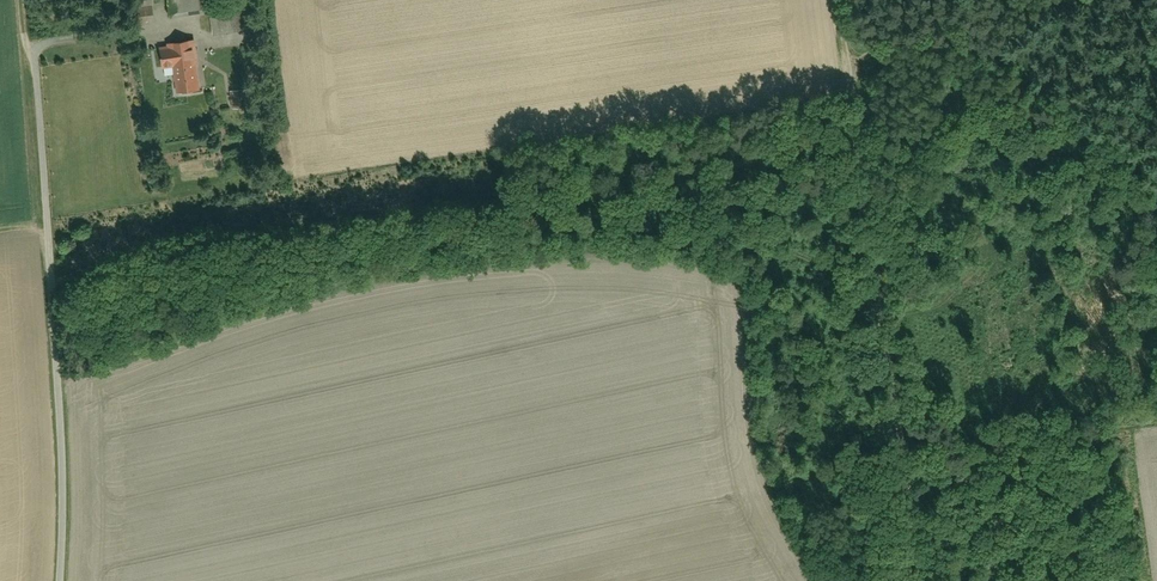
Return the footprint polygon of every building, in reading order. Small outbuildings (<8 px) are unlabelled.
[(170,17),(211,12),(210,0),(168,0),(170,17)] [(158,46),(161,70),(175,68),(178,95),(202,92),(196,41),(158,46)] [(228,90),(231,108),(247,105),(244,88),(228,90)]
